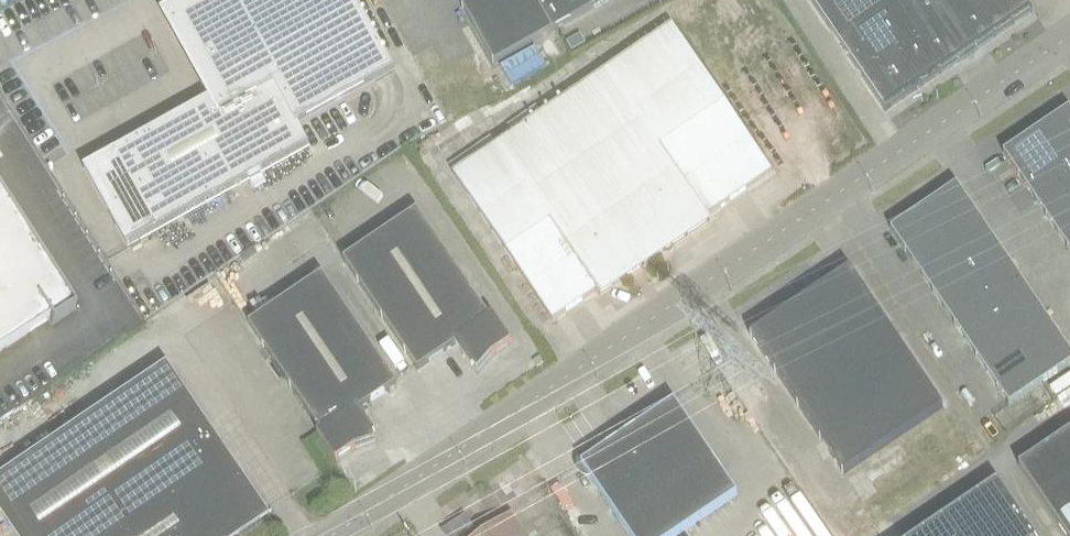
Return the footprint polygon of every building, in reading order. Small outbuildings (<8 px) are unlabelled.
[(127,248),(309,147),(299,128),(395,74),(354,0),(229,0),(188,23),(209,62),(210,62),(220,81),(204,89),(210,100),(83,170),(127,248)] [(494,65),(610,0),(458,0),(494,65)] [(884,113),(965,59),(967,60),(970,61),(973,60),(975,58),(975,55),(975,52),(1033,13),(1024,0),(809,0),(884,113)] [(708,221),(706,218),(772,173),(673,27),(607,71),(500,143),(471,163),(453,176),(552,322),(595,292),(598,296),(708,221)] [(547,64),(537,45),(509,60),(519,79),(547,64)] [(1069,109),(1003,154),(1069,253),(1069,110),(1069,109)] [(890,230),(1009,406),(1069,364),(1069,353),(957,185),(890,230)] [(48,320),(51,324),(75,309),(0,192),(0,351),(48,320)] [(467,363),(477,372),(492,356),(492,357),(511,344),(492,316),(489,318),(417,212),(343,262),(418,372),(429,364),(443,354),(444,354),(455,346),(467,363)] [(832,456),(831,457),(843,475),(943,408),(896,340),(895,340),(886,326),(887,325),(854,277),(829,272),(828,272),(792,314),(790,310),(750,337),(821,442),(822,442),(832,456)] [(320,432),(317,434),(336,462),(355,449),(375,442),(370,428),(359,411),(371,404),(370,402),(385,393),(385,394),(397,386),(322,276),(249,326),(320,432)] [(242,476),(167,366),(0,479),(0,514),(15,535),(190,535),(178,519),(242,476)] [(737,495),(674,402),(581,465),(629,535),(677,535),(737,495)] [(1019,467),(1064,535),(1069,535),(1069,432),(1019,467)] [(941,519),(952,535),(1034,535),(997,482),(941,519)] [(465,516),(441,531),(445,535),(479,535),(465,516)] [(511,516),(481,535),(525,535),(511,516)] [(917,535),(952,535),(941,519),(917,535)]
